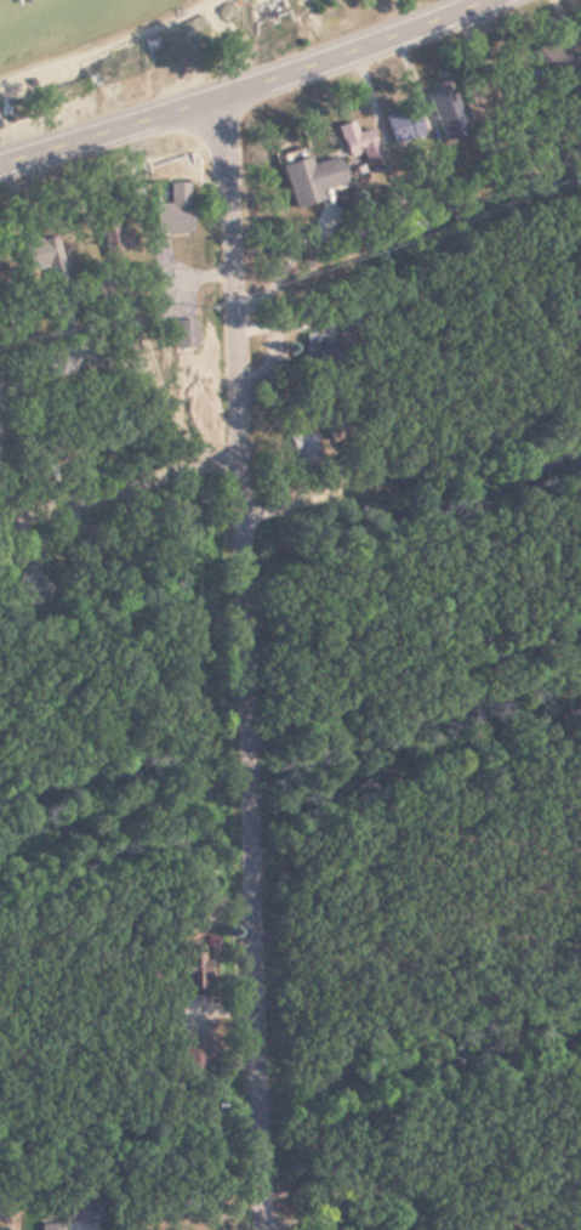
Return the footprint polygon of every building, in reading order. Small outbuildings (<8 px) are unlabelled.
[(394,147),(423,136),(412,108),(383,119),(394,147)] [(357,134),(352,121),(335,128),(347,159),(360,154),(364,166),(381,160),(369,130),(357,134)] [(345,182),(339,158),(311,165),(307,148),(277,156),(290,211),(318,204),(314,190),(345,182)] [(156,204),(156,233),(190,233),(190,183),(169,183),(169,204),(156,204)] [(129,231),(120,234),(115,221),(101,226),(111,255),(134,247),(129,231)] [(65,278),(55,237),(25,244),(32,273),(47,270),(50,282),(65,278)] [(196,349),(196,321),(171,321),(171,349),(196,349)] [(331,341),(315,341),(315,344),(306,344),(306,361),(330,362),(331,341)] [(289,432),(289,465),(312,465),(312,432),(289,432)] [(192,982),(192,994),(205,994),(205,948),(180,948),(180,982),(192,982)] [(98,1225),(98,1197),(66,1198),(67,1226),(98,1225)]
